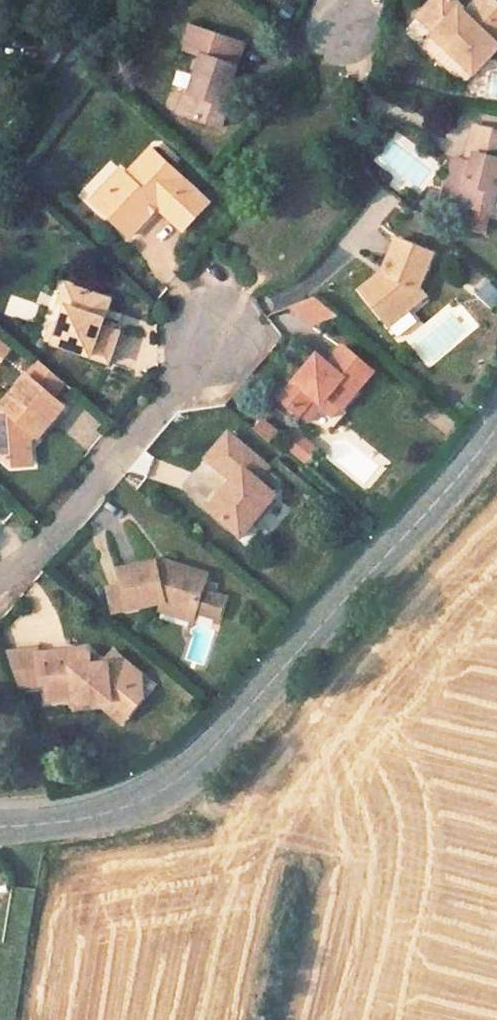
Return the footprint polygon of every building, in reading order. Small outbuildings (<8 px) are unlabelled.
[(452,0),(439,0),(420,18),(438,35),(435,38),(425,49),(425,56),(458,87),(465,88),(475,77),(496,55),(496,47),(496,46),(496,45),(496,6),(491,0),(482,0),(466,15),(452,0)] [(193,31),(185,56),(199,61),(208,37),(193,31)] [(222,109),(243,49),(208,37),(199,61),(203,63),(191,97),(186,95),(179,117),(220,131),(228,110),(222,109)] [(472,129),(466,156),(473,157),(471,165),(465,164),(460,162),(455,184),(460,185),(456,207),(464,209),(461,225),(464,230),(484,233),(488,213),(491,214),(495,194),(496,195),(496,133),(472,129)] [(150,214),(156,207),(160,212),(185,232),(208,204),(153,154),(130,180),(122,173),(109,188),(112,202),(103,211),(134,240),(155,217),(150,214)] [(456,207),(460,185),(455,184),(460,162),(451,161),(443,205),(456,207)] [(109,188),(95,204),(103,211),(112,202),(109,188)] [(155,217),(160,212),(156,207),(150,214),(155,217)] [(392,238),(382,272),(385,274),(379,279),(375,275),(360,291),(388,320),(405,303),(412,305),(427,290),(420,284),(429,249),(392,238)] [(464,285),(471,295),(491,280),(483,270),(464,285)] [(491,310),(496,304),(496,286),(491,280),(476,296),(491,310)] [(67,310),(75,291),(68,289),(61,308),(67,310)] [(69,321),(65,329),(55,325),(48,345),(110,367),(121,336),(101,330),(92,327),(102,301),(75,291),(67,310),(65,314),(69,321)] [(339,316),(316,297),(295,307),(317,325),(339,316)] [(101,330),(111,304),(102,301),(92,327),(101,330)] [(393,325),(412,305),(405,303),(388,320),(393,325)] [(324,361),(312,375),(306,371),(280,402),(300,419),(314,401),(330,400),(344,410),(374,373),(345,350),(330,367),(324,361)] [(312,375),(324,361),(319,356),(306,371),(312,375)] [(4,404),(0,404),(0,451),(11,460),(29,457),(28,447),(27,436),(34,428),(40,432),(63,404),(28,374),(4,404)] [(314,401),(300,419),(307,426),(319,411),(328,410),(337,417),(344,410),(330,400),(314,401)] [(437,410),(429,419),(447,434),(455,424),(437,410)] [(281,438),(264,423),(256,433),(273,447),(281,438)] [(28,447),(40,432),(34,428),(27,436),(28,447)] [(229,481),(207,508),(237,535),(273,492),(257,478),(265,467),(228,434),(206,460),(229,481)] [(309,463),(316,447),(301,440),(293,455),(309,463)] [(258,527),(268,536),(289,509),(279,501),(258,527)] [(166,568),(153,564),(152,569),(165,573),(166,568)] [(152,569),(120,573),(123,587),(127,611),(161,605),(192,614),(213,619),(220,598),(198,592),(203,578),(166,568),(165,573),(152,569)] [(127,611),(123,587),(107,591),(112,614),(127,611)] [(192,614),(161,605),(158,614),(189,623),(192,614)] [(46,701),(74,699),(77,706),(96,704),(108,703),(125,717),(140,699),(130,689),(140,677),(113,655),(106,664),(107,666),(94,667),(93,656),(85,652),(39,654),(39,684),(45,684),(46,701)] [(96,704),(119,724),(125,717),(108,703),(96,704)]
